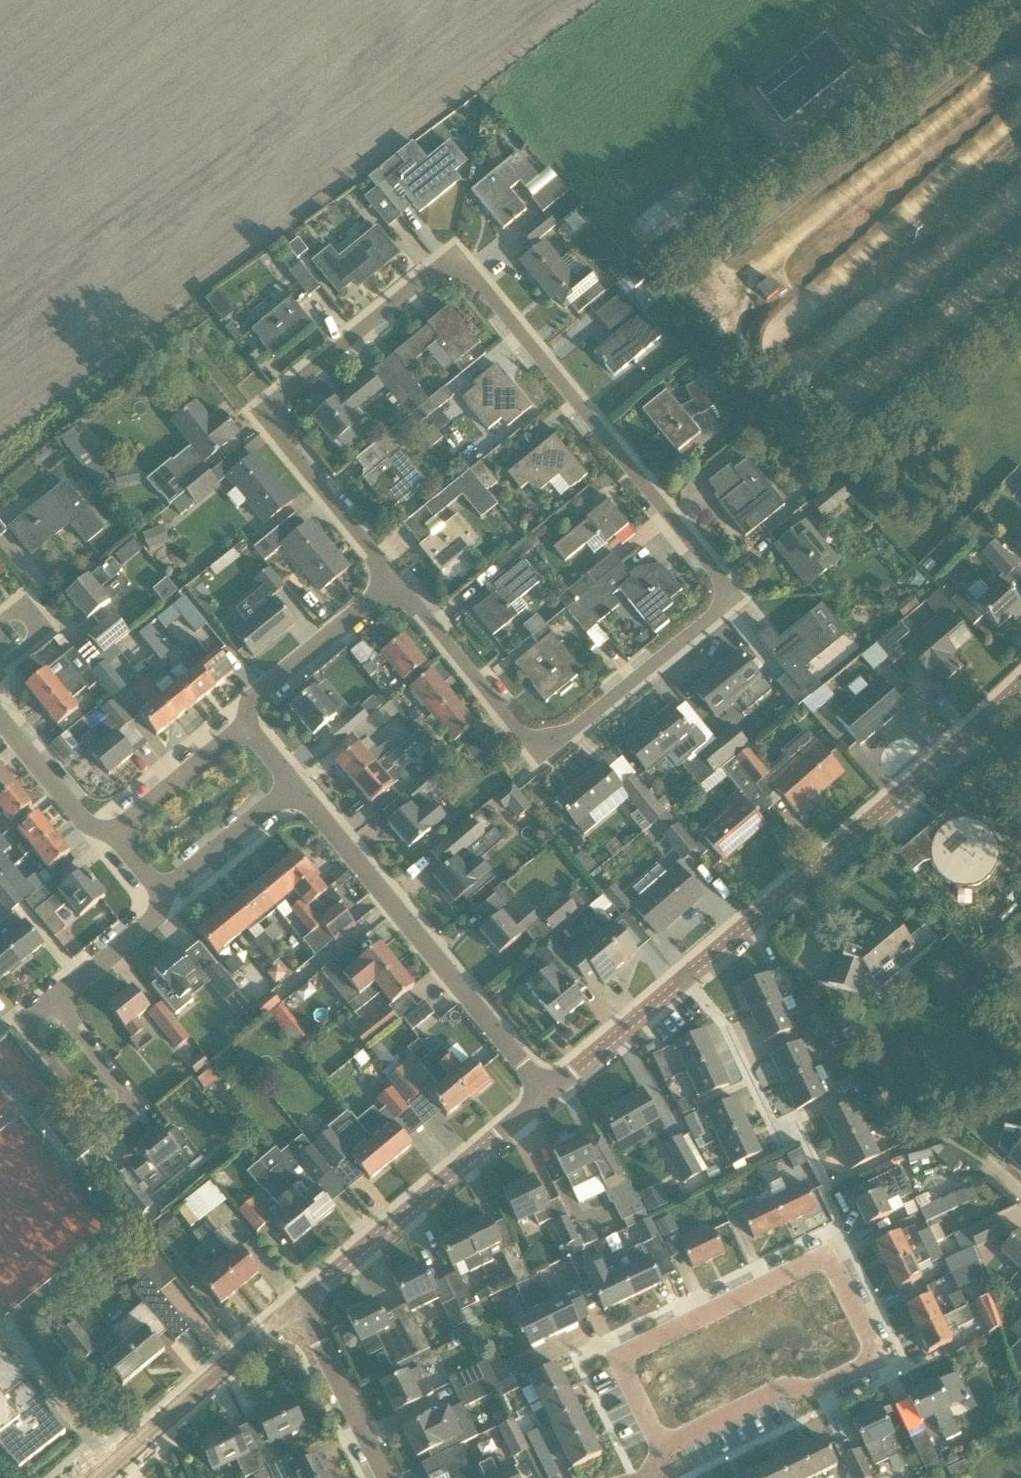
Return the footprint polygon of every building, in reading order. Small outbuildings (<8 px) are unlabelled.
[(495,115),(484,115),(485,126),(496,125),(495,115)] [(437,154),(397,186),(419,213),(458,180),(452,173),(465,163),(449,144),(437,154)] [(385,181),(413,158),(407,151),(406,149),(368,179),(376,189),(384,198),(394,191),(385,181)] [(471,192),(502,231),(526,211),(509,191),(519,183),(524,189),(537,178),(517,154),(471,192)] [(530,200),(542,215),(568,193),(556,178),(530,200)] [(400,217),(384,198),(376,189),(364,198),(388,227),(400,217)] [(568,193),(542,215),(544,216),(521,234),(531,247),(581,206),(568,193)] [(398,256),(376,229),(337,260),(329,249),(312,263),(337,295),(344,289),(342,287),(351,279),(356,285),(381,265),(383,268),(398,256)] [(520,263),(551,300),(555,297),(565,309),(598,283),(586,269),(574,278),(545,242),(520,263)] [(762,242),(733,265),(751,287),(775,267),(769,260),(774,256),(762,242)] [(320,289),(292,255),(282,263),(290,273),(288,274),(308,298),(320,289)] [(621,265),(610,274),(617,283),(628,273),(621,265)] [(626,279),(635,290),(646,280),(636,269),(626,279)] [(682,296),(704,326),(738,300),(716,271),(682,296)] [(613,337),(594,353),(614,377),(661,338),(641,314),(639,315),(621,294),(595,316),(613,337)] [(251,331),(260,342),(273,358),(312,325),(290,299),(251,331)] [(427,325),(428,327),(393,355),(405,369),(436,344),(461,375),(485,355),(478,346),(448,308),(427,325)] [(860,363),(816,402),(835,423),(879,385),(860,363)] [(475,389),(461,400),(488,432),(501,421),(507,428),(531,408),(496,366),(472,385),(475,389)] [(694,376),(697,382),(685,388),(692,402),(679,409),(666,392),(642,411),(676,453),(700,434),(689,420),(712,409),(706,397),(717,392),(709,376),(708,377),(705,371),(694,376)] [(405,373),(395,380),(419,410),(428,402),(428,401),(405,373)] [(353,414),(382,390),(369,375),(335,403),(334,401),(312,419),(333,444),(336,441),(345,453),(364,437),(355,426),(360,422),(353,414)] [(385,389),(409,417),(419,410),(395,380),(385,389)] [(428,402),(419,410),(427,419),(453,398),(445,388),(428,401),(428,402)] [(227,444),(227,443),(237,434),(221,414),(210,423),(195,404),(171,423),(203,463),(227,444)] [(419,410),(409,417),(398,426),(370,449),(383,464),(363,481),(389,512),(426,482),(400,449),(410,441),(406,436),(427,419),(419,410)] [(420,437),(430,449),(442,439),(432,427),(420,437)] [(561,447),(554,439),(555,438),(554,436),(507,475),(521,491),(528,485),(537,495),(551,483),(549,481),(559,473),(572,489),(577,484),(578,485),(582,482),(581,481),(587,477),(571,458),(573,454),(569,450),(565,450),(562,446),(561,447)] [(786,462),(797,474),(812,460),(800,448),(786,462)] [(88,449),(75,459),(96,487),(109,477),(88,449)] [(226,497),(236,510),(245,503),(263,526),(292,502),(263,466),(258,470),(250,459),(225,479),(234,490),(226,497)] [(175,480),(186,493),(209,474),(198,460),(175,480)] [(722,502),(718,505),(745,538),(772,517),(762,505),(775,495),(747,460),(734,471),(730,466),(707,484),(722,502)] [(479,463),(469,471),(485,491),(489,488),(490,490),(497,484),(479,463)] [(485,491),(469,471),(424,508),(403,525),(420,546),(418,548),(440,574),(479,542),(458,516),(432,537),(424,527),(434,520),(462,497),(481,520),(497,506),(485,492),(485,491)] [(209,474),(186,493),(197,507),(221,487),(209,474)] [(78,483),(88,495),(94,490),(84,478),(78,483)] [(8,528),(18,540),(30,556),(69,524),(85,544),(103,530),(64,483),(8,528)] [(837,483),(811,505),(823,520),(850,499),(837,483)] [(587,521),(553,549),(564,563),(599,535),(606,544),(628,526),(607,501),(586,519),(587,521)] [(775,548),(807,587),(839,562),(807,522),(775,548)] [(348,570),(319,535),(315,538),(305,527),(283,545),(320,592),(348,570)] [(148,548),(160,544),(156,530),(144,534),(148,548)] [(526,539),(535,549),(541,544),(533,534),(526,539)] [(277,551),(267,538),(253,549),(264,562),(277,551)] [(122,563),(141,550),(134,540),(115,553),(122,563)] [(485,588),(492,596),(471,613),(492,638),(527,609),(520,600),(541,583),(522,560),(533,550),(524,540),(496,564),(503,573),(485,588)] [(981,554),(1005,580),(1018,568),(995,542),(981,554)] [(613,555),(567,592),(575,602),(599,582),(621,565),(613,555)] [(66,596),(87,621),(129,585),(120,574),(122,572),(111,559),(89,578),(88,578),(66,596)] [(618,590),(654,634),(668,623),(661,615),(672,606),(668,600),(679,591),(680,593),(681,592),(668,576),(667,577),(660,568),(661,567),(660,566),(659,567),(657,565),(649,572),(641,573),(638,569),(622,581),(625,585),(618,590)] [(254,581),(270,600),(284,588),(269,569),(254,581)] [(976,604),(964,590),(951,602),(973,627),(985,616),(997,630),(1011,617),(1014,621),(1020,615),(1020,606),(997,579),(985,590),(989,593),(976,604)] [(599,582),(575,602),(586,615),(586,614),(610,595),(599,582)] [(166,583),(153,589),(158,599),(172,593),(166,583)] [(557,600),(565,610),(575,602),(567,592),(557,600)] [(897,605),(905,617),(919,606),(910,595),(897,605)] [(172,607),(195,634),(207,625),(184,597),(172,607)] [(233,632),(253,657),(294,624),(274,599),(233,632)] [(575,602),(565,610),(586,635),(596,627),(586,614),(586,615),(575,602)] [(960,669),(949,657),(970,639),(949,614),(907,649),(929,674),(940,686),(960,669)] [(87,636),(90,640),(103,656),(129,634),(113,615),(87,636)] [(757,639),(769,654),(802,694),(815,684),(804,670),(832,646),(809,617),(778,642),(768,629),(757,639)] [(906,655),(897,644),(909,634),(900,623),(875,644),(893,665),(906,655)] [(138,635),(161,663),(172,654),(150,626),(138,635)] [(514,665),(546,703),(547,702),(546,701),(556,692),(560,697),(573,687),(570,683),(583,673),(545,627),(531,638),(538,646),(514,665)] [(381,653),(403,681),(425,663),(402,636),(381,653)] [(197,669),(214,690),(233,674),(216,653),(209,659),(196,642),(184,652),(197,669)] [(361,665),(375,656),(366,642),(352,651),(361,665)] [(25,688),(41,708),(88,669),(72,650),(63,658),(70,668),(53,681),(46,672),(25,688)] [(693,690),(716,719),(739,701),(747,711),(771,692),(739,653),(693,690)] [(92,673),(113,699),(126,688),(105,662),(92,673)] [(362,669),(370,679),(378,672),(370,662),(362,669)] [(148,666),(138,674),(176,720),(195,705),(178,684),(170,674),(163,680),(155,671),(153,672),(148,666)] [(88,669),(41,708),(57,728),(78,711),(71,701),(87,688),(89,690),(99,683),(88,669)] [(197,669),(178,684),(195,705),(214,690),(197,669)] [(409,689),(431,716),(453,698),(431,671),(409,689)] [(176,720),(138,674),(137,675),(142,681),(132,689),(148,708),(139,716),(156,737),(176,720)] [(894,717),(890,712),(901,702),(880,678),(835,717),(860,746),(894,717)] [(380,690),(387,699),(398,691),(391,682),(380,690)] [(823,686),(802,704),(812,715),(833,697),(823,686)] [(352,733),(368,720),(358,709),(341,723),(313,691),(291,710),(313,736),(326,725),(332,731),(329,733),(338,744),(352,733)] [(453,698),(431,716),(453,744),(475,725),(453,698)] [(100,712),(118,733),(132,722),(114,701),(100,712)] [(368,720),(352,733),(361,744),(398,714),(389,703),(368,720)] [(691,757),(706,745),(705,740),(695,728),(690,732),(671,709),(625,746),(648,774),(667,758),(677,770),(692,758),(691,757)] [(402,724),(389,732),(396,742),(409,735),(402,724)] [(733,727),(717,740),(733,759),(749,746),(733,727)] [(81,742),(108,776),(133,756),(115,734),(103,744),(94,732),(81,742)] [(406,739),(414,749),(422,742),(414,733),(406,739)] [(336,764),(354,784),(397,748),(390,740),(377,751),(367,739),(359,746),(358,745),(336,764)] [(733,759),(717,740),(683,768),(699,787),(733,759)] [(747,749),(735,759),(756,785),(754,786),(766,801),(777,791),(796,813),(830,783),(826,778),(837,769),(812,740),(769,777),(747,749)] [(473,741),(463,749),(473,761),(483,753),(473,741)] [(438,744),(429,751),(430,752),(439,763),(448,756),(438,744)] [(397,748),(354,784),(371,805),(393,786),(392,785),(400,779),(390,767),(404,756),(397,748)] [(422,758),(422,767),(428,774),(440,764),(439,763),(430,752),(422,758)] [(756,785),(735,759),(721,770),(741,794),(739,796),(737,793),(723,805),(730,813),(702,837),(723,861),(752,836),(747,829),(772,808),(766,801),(754,786),(756,785)] [(652,799),(646,793),(634,777),(621,788),(602,765),(557,802),(569,817),(584,836),(597,826),(629,800),(638,812),(629,818),(642,834),(651,827),(653,825),(665,816),(661,811),(652,799)] [(15,787),(0,769),(0,799),(15,787)] [(444,819),(425,798),(438,787),(428,775),(400,798),(409,808),(388,825),(408,849),(444,819)] [(496,799),(505,810),(508,808),(518,820),(531,809),(512,786),(496,799)] [(15,787),(0,799),(0,815),(2,814),(10,824),(31,807),(15,787)] [(658,794),(652,799),(661,811),(667,806),(658,794)] [(457,861),(494,829),(479,812),(430,854),(445,871),(434,880),(431,883),(444,899),(448,896),(454,903),(489,874),(491,877),(500,869),(500,861),(495,855),(486,855),(479,861),(478,860),(466,871),(457,861)] [(24,858),(32,851),(53,835),(37,815),(17,831),(26,843),(17,849),(24,858)] [(897,856),(910,871),(912,873),(923,864),(931,862),(932,865),(933,868),(934,871),(936,874),(938,877),(940,879),(943,881),(945,883),(948,885),(951,886),(954,887),(958,888),(961,888),(964,889),(967,888),(971,888),(974,887),(977,886),(980,885),(983,883),(985,881),(988,879),(990,876),(992,874),(994,871),(995,868),(996,865),(997,862),(998,859),(998,856),(998,853),(998,850),(998,847),(997,845),(996,842),(995,839),(993,836),(992,834),(990,831),(988,829),(986,827),(983,826),(981,824),(978,823),(975,822),(972,821),(969,820),(966,820),(963,820),(960,820),(957,820),(955,821),(952,822),(949,823),(946,825),(944,826),(941,828),(936,822),(897,856)] [(698,850),(677,825),(662,837),(682,862),(698,850)] [(53,835),(32,851),(48,871),(69,854),(53,835)] [(3,876),(13,867),(3,855),(11,849),(1,838),(0,839),(0,872),(3,876)] [(602,846),(611,858),(622,849),(613,838),(602,846)] [(573,859),(587,877),(597,868),(583,851),(573,859)] [(296,855),(277,871),(321,926),(334,943),(354,926),(338,906),(342,902),(330,888),(326,891),(322,888),(296,855)] [(685,902),(698,891),(676,866),(631,905),(656,935),(689,906),(685,902)] [(13,867),(3,876),(24,902),(46,885),(37,874),(26,883),(13,867)] [(272,874),(257,887),(275,909),(284,920),(292,913),(310,935),(321,926),(277,871),(274,868),(270,871),(272,874)] [(26,903),(42,922),(54,938),(65,929),(54,915),(68,904),(79,917),(104,897),(84,872),(64,889),(55,878),(26,903)] [(8,915),(23,903),(0,874),(0,905),(8,915)] [(257,887),(239,902),(258,926),(267,919),(265,917),(275,909),(257,887)] [(472,932),(487,949),(491,946),(499,956),(520,938),(520,937),(525,933),(536,946),(552,932),(552,933),(577,912),(564,896),(539,917),(540,918),(538,920),(528,908),(510,924),(502,914),(500,915),(497,911),(472,932)] [(583,941),(564,957),(563,958),(581,979),(588,987),(598,979),(604,986),(617,976),(614,972),(636,954),(612,926),(621,918),(603,896),(588,908),(597,918),(590,924),(599,935),(587,945),(583,941)] [(238,903),(220,917),(238,939),(247,931),(255,941),(264,933),(258,926),(239,902),(238,903)] [(0,925),(0,942),(19,966),(42,947),(15,913),(0,925)] [(238,939),(220,917),(200,934),(219,958),(228,950),(227,948),(238,939)] [(851,951),(845,949),(842,958),(838,957),(828,985),(858,996),(866,977),(868,975),(872,981),(897,960),(900,963),(931,937),(923,928),(909,941),(902,932),(896,937),(882,920),(872,929),(874,932),(851,951)] [(274,925),(264,933),(273,944),(283,936),(274,925)] [(273,944),(264,933),(253,942),(273,965),(283,957),(273,944)] [(0,942),(0,981),(19,966),(0,942)] [(396,966),(380,946),(358,962),(348,949),(320,971),(329,983),(341,974),(350,985),(338,994),(347,1005),(350,1003),(374,984),(396,966)] [(563,958),(564,957),(555,946),(539,959),(549,972),(531,986),(542,999),(539,1002),(557,1025),(583,1003),(570,988),(581,979),(563,958)] [(190,992),(182,982),(194,972),(177,952),(154,971),(160,979),(152,986),(176,1015),(192,1002),(187,995),(190,992)] [(225,965),(234,976),(244,967),(235,957),(225,965)] [(203,976),(224,1001),(237,990),(216,965),(203,976)] [(271,966),(245,988),(256,1002),(283,981),(271,966)] [(374,984),(350,1003),(347,1005),(355,1015),(382,993),(391,1005),(413,988),(396,966),(374,984)] [(790,971),(781,975),(786,984),(794,980),(790,971)] [(739,989),(751,1016),(781,1002),(768,975),(739,989)] [(130,1041),(139,1052),(153,1041),(144,1030),(145,1029),(138,1020),(149,1011),(131,989),(108,1008),(133,1038),(130,1041)] [(791,998),(797,1011),(810,1005),(804,992),(791,998)] [(255,1008),(263,1018),(280,1004),(272,994),(255,1008)] [(402,1019),(412,1032),(434,1014),(424,1002),(402,1019)] [(781,1002),(751,1016),(764,1043),(793,1029),(781,1002)] [(147,1014),(176,1050),(190,1039),(161,1003),(147,1014)] [(249,1005),(236,1016),(248,1031),(262,1020),(249,1005)] [(354,1034),(365,1048),(398,1021),(387,1008),(354,1034)] [(842,1034),(852,1051),(862,1045),(852,1028),(842,1034)] [(674,1045),(687,1072),(716,1058),(703,1032),(674,1045)] [(827,1036),(813,1043),(819,1055),(833,1048),(827,1036)] [(771,1057),(783,1084),(814,1070),(801,1043),(771,1057)] [(438,1048),(430,1055),(450,1079),(467,1100),(477,1092),(479,1094),(492,1083),(481,1070),(479,1072),(470,1062),(458,1072),(438,1048)] [(659,1054),(652,1057),(657,1068),(664,1064),(659,1054)] [(450,1079),(430,1055),(419,1064),(438,1087),(429,1096),(446,1117),(467,1100),(450,1079)] [(189,1066),(196,1075),(208,1065),(201,1056),(189,1066)] [(716,1058),(687,1072),(699,1099),(728,1085),(716,1058)] [(424,1092),(403,1066),(387,1079),(408,1105),(424,1092)] [(814,1070),(783,1084),(796,1111),(826,1096),(814,1070)] [(196,1081),(202,1088),(214,1077),(209,1071),(196,1081)] [(837,1084),(842,1095),(855,1088),(850,1078),(837,1084)] [(376,1101),(394,1123),(410,1110),(392,1088),(376,1101)] [(602,1114),(621,1148),(660,1125),(641,1092),(602,1114)] [(705,1114),(717,1141),(748,1127),(735,1100),(705,1114)] [(824,1118),(837,1144),(867,1130),(878,1124),(873,1115),(862,1120),(853,1103),(824,1118)] [(40,1119),(75,1163),(94,1147),(58,1105),(40,1119)] [(361,1111),(353,1118),(358,1124),(390,1164),(411,1146),(393,1125),(381,1135),(361,1111)] [(876,1125),(882,1139),(891,1135),(884,1122),(876,1125)] [(358,1124),(337,1142),(329,1132),(313,1145),(334,1170),(350,1157),(369,1181),(390,1164),(358,1124)] [(1000,1136),(1011,1139),(1006,1158),(1020,1171),(1020,1129),(1003,1125),(1000,1136)] [(748,1127),(717,1141),(730,1167),(760,1153),(748,1127)] [(178,1153),(179,1152),(161,1130),(137,1149),(155,1172),(166,1162),(176,1174),(187,1165),(178,1153)] [(867,1130),(837,1144),(850,1171),(880,1156),(867,1130)] [(212,1139),(215,1157),(230,1154),(227,1137),(212,1139)] [(661,1148),(683,1185),(703,1174),(681,1137),(661,1148)] [(554,1153),(562,1171),(567,1180),(573,1191),(601,1178),(613,1202),(623,1222),(644,1212),(633,1192),(611,1156),(601,1139),(586,1146),(582,1139),(554,1153)] [(700,1140),(694,1142),(697,1150),(703,1147),(700,1140)] [(295,1160),(315,1185),(331,1172),(311,1147),(295,1160)] [(947,1147),(937,1158),(952,1171),(962,1160),(947,1147)] [(292,1174),(288,1177),(269,1154),(260,1161),(270,1172),(269,1173),(296,1207),(314,1227),(334,1210),(316,1189),(314,1190),(308,1183),(300,1183),(299,1184),(292,1174)] [(758,1170),(769,1193),(773,1200),(785,1224),(816,1209),(804,1185),(786,1193),(772,1163),(758,1170)] [(719,1174),(716,1167),(706,1172),(709,1179),(719,1174)] [(866,1199),(855,1204),(866,1227),(890,1216),(885,1205),(898,1198),(899,1200),(912,1194),(906,1180),(900,1168),(882,1177),(860,1188),(866,1199)] [(153,1206),(124,1170),(109,1183),(138,1218),(153,1206)] [(296,1207),(269,1173),(257,1183),(284,1216),(275,1224),(280,1230),(293,1245),(314,1227),(296,1207)] [(177,1207),(192,1226),(226,1200),(210,1180),(177,1207)] [(538,1227),(551,1220),(546,1209),(547,1209),(532,1180),(504,1194),(519,1226),(534,1218),(538,1227)] [(640,1195),(648,1214),(667,1205),(659,1186),(640,1195)] [(773,1200),(769,1193),(756,1199),(758,1205),(741,1214),(753,1240),(785,1224),(773,1200)] [(954,1196),(919,1213),(925,1224),(959,1207),(954,1196)] [(238,1211),(256,1233),(271,1221),(253,1199),(238,1211)] [(553,1219),(565,1213),(559,1201),(547,1206),(553,1219)] [(551,1220),(553,1223),(552,1224),(563,1247),(579,1240),(566,1213),(551,1220)] [(159,1223),(168,1233),(178,1224),(169,1214),(159,1223)] [(669,1216),(654,1223),(661,1238),(676,1230),(669,1216)] [(474,1226),(463,1232),(481,1268),(493,1262),(488,1252),(500,1246),(488,1220),(486,1220),(485,1217),(473,1223),(474,1226)] [(634,1227),(646,1250),(661,1243),(650,1219),(634,1227)] [(969,1233),(974,1245),(976,1249),(1005,1236),(998,1220),(969,1233)] [(690,1230),(693,1236),(679,1243),(692,1269),(724,1254),(709,1221),(690,1230)] [(875,1245),(886,1268),(936,1243),(943,1239),(936,1225),(917,1235),(913,1227),(898,1234),(875,1245)] [(974,1245),(969,1233),(967,1229),(952,1236),(960,1252),(974,1245)] [(481,1268),(463,1232),(440,1243),(453,1269),(465,1264),(470,1274),(481,1268)] [(1019,1271),(1020,1269),(1020,1234),(1019,1232),(999,1252),(1019,1271)] [(214,1235),(202,1245),(211,1255),(223,1245),(214,1235)] [(126,1249),(145,1273),(160,1261),(141,1237),(126,1249)] [(673,1237),(664,1242),(671,1256),(680,1252),(673,1237)] [(930,1264),(944,1258),(936,1243),(886,1268),(897,1291),(921,1279),(916,1268),(929,1262),(930,1264)] [(211,1255),(202,1245),(190,1255),(199,1265),(211,1255)] [(211,1255),(218,1264),(240,1289),(259,1273),(238,1248),(230,1255),(222,1246),(211,1255)] [(641,1246),(614,1259),(632,1298),(660,1284),(648,1258),(647,1258),(641,1246)] [(944,1262),(950,1275),(978,1261),(973,1247),(944,1262)] [(560,1262),(571,1285),(573,1284),(575,1288),(587,1282),(574,1255),(560,1262)] [(632,1298),(614,1259),(585,1273),(604,1312),(632,1298)] [(978,1261),(950,1275),(958,1290),(983,1278),(978,1261)] [(240,1289),(218,1264),(199,1280),(220,1305),(240,1289)] [(455,1300),(445,1280),(432,1286),(422,1266),(409,1272),(407,1268),(392,1275),(395,1279),(393,1280),(410,1313),(438,1299),(442,1306),(455,1300)] [(455,1300),(461,1312),(471,1306),(455,1274),(444,1279),(445,1280),(455,1300)] [(539,1276),(527,1281),(554,1336),(577,1325),(576,1323),(588,1317),(574,1288),(575,1288),(573,1284),(571,1285),(559,1291),(562,1298),(552,1303),(539,1276)] [(155,1319),(124,1345),(143,1369),(164,1352),(153,1338),(164,1329),(175,1343),(190,1330),(147,1278),(131,1290),(155,1319)] [(554,1336),(527,1281),(516,1287),(529,1314),(515,1321),(530,1348),(554,1336)] [(481,1292),(485,1299),(494,1295),(490,1287),(481,1292)] [(947,1298),(954,1313),(966,1307),(959,1292),(947,1298)] [(990,1295),(974,1303),(989,1333),(1001,1327),(992,1299),(990,1295)] [(906,1309),(917,1331),(940,1319),(930,1297),(906,1309)] [(417,1356),(405,1331),(393,1337),(376,1303),(363,1310),(360,1305),(347,1312),(349,1316),(347,1317),(360,1343),(375,1335),(392,1369),(417,1356)] [(940,1319),(917,1331),(928,1354),(952,1342),(947,1331),(955,1327),(956,1330),(973,1322),(966,1307),(954,1313),(941,1320),(940,1319)] [(51,1313),(60,1324),(67,1319),(58,1308),(51,1313)] [(59,1337),(81,1364),(97,1352),(75,1324),(59,1337)] [(417,1325),(405,1331),(417,1356),(429,1350),(417,1325)] [(1010,1352),(1017,1376),(1020,1373),(1020,1340),(1010,1352)] [(143,1369),(124,1345),(103,1362),(123,1386),(143,1369)] [(0,1350),(0,1433),(16,1420),(2,1402),(26,1383),(0,1350)] [(532,1354),(491,1373),(493,1377),(498,1387),(518,1378),(518,1377),(538,1367),(532,1354)] [(448,1380),(455,1395),(493,1377),(491,1373),(486,1362),(448,1380)] [(528,1379),(539,1401),(567,1387),(556,1365),(528,1379)] [(381,1386),(395,1413),(421,1400),(433,1394),(420,1368),(408,1374),(408,1373),(381,1386)] [(908,1397),(916,1415),(921,1425),(935,1418),(947,1442),(961,1435),(949,1411),(951,1410),(950,1408),(968,1400),(956,1374),(908,1397)] [(493,1377),(455,1395),(462,1409),(499,1391),(500,1391),(498,1387),(493,1377)] [(523,1388),(518,1378),(498,1387),(500,1391),(499,1391),(502,1398),(523,1388)] [(26,1383),(2,1402),(16,1420),(0,1433),(0,1449),(2,1448),(19,1470),(65,1434),(26,1383)] [(539,1401),(550,1424),(578,1410),(567,1387),(539,1401)] [(1007,1394),(1011,1407),(1020,1403),(1020,1394),(1020,1389),(1007,1394)] [(258,1420),(247,1426),(255,1443),(256,1443),(268,1466),(288,1456),(289,1459),(292,1457),(282,1437),(304,1426),(290,1399),(256,1416),(258,1420)] [(884,1409),(888,1416),(897,1412),(893,1404),(884,1409)] [(428,1452),(432,1459),(460,1446),(462,1445),(458,1437),(460,1436),(447,1410),(429,1419),(404,1431),(417,1458),(428,1452)] [(550,1424),(561,1447),(589,1433),(578,1410),(550,1424)] [(853,1424),(862,1442),(866,1450),(874,1467),(898,1456),(896,1451),(898,1449),(893,1438),(893,1437),(880,1410),(853,1424)] [(512,1415),(514,1419),(515,1421),(523,1417),(520,1411),(512,1415)] [(518,1420),(526,1436),(537,1431),(529,1415),(518,1420)] [(497,1428),(512,1459),(529,1451),(514,1420),(497,1428)] [(267,1469),(268,1468),(268,1466),(256,1443),(255,1443),(247,1426),(236,1431),(234,1427),(232,1428),(234,1431),(216,1439),(214,1437),(200,1444),(214,1473),(236,1462),(244,1477),(248,1477),(267,1469)] [(526,1436),(537,1458),(548,1453),(537,1431),(526,1436)] [(910,1437),(924,1469),(939,1462),(924,1431),(910,1437)] [(589,1433),(561,1447),(572,1469),(601,1456),(589,1433)] [(800,1450),(814,1477),(815,1477),(837,1467),(822,1439),(800,1450)] [(432,1459),(421,1465),(428,1477),(429,1477),(443,1471),(447,1477),(476,1477),(460,1446),(432,1459)] [(778,1461),(786,1477),(814,1477),(800,1450),(778,1461)] [(852,1477),(872,1477),(873,1477),(859,1450),(842,1458),(852,1477)] [(537,1458),(547,1477),(553,1477),(559,1475),(548,1453),(537,1458)] [(328,1476),(325,1477),(315,1458),(294,1468),(289,1459),(288,1456),(268,1466),(268,1468),(267,1469),(271,1477),(276,1477),(281,1475),(282,1477),(329,1477),(328,1476)] [(511,1468),(498,1474),(492,1461),(479,1467),(485,1477),(516,1477),(511,1468)] [(755,1472),(758,1477),(786,1477),(778,1461),(755,1472)]
